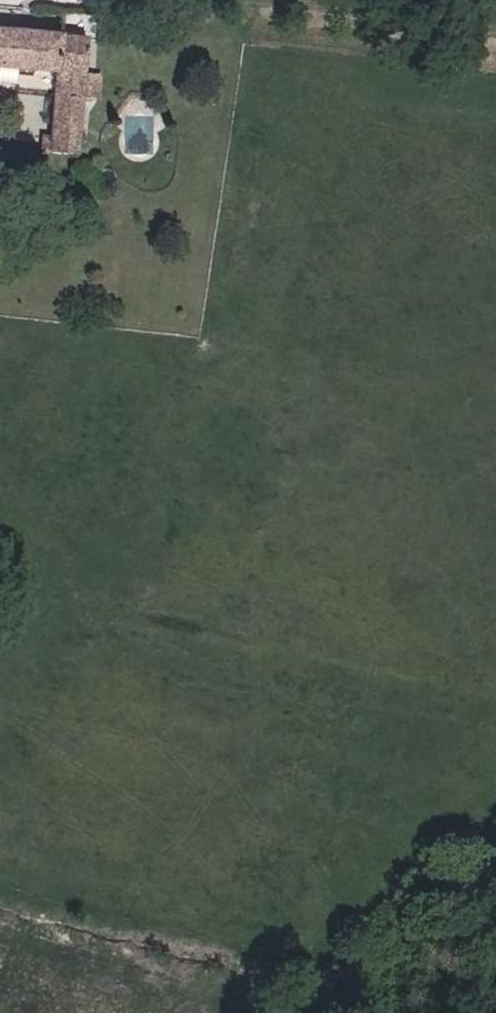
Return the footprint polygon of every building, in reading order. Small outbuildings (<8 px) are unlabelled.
[(89,39),(0,31),(0,70),(60,76),(55,141),(47,140),(46,155),(80,157),(89,39)]
